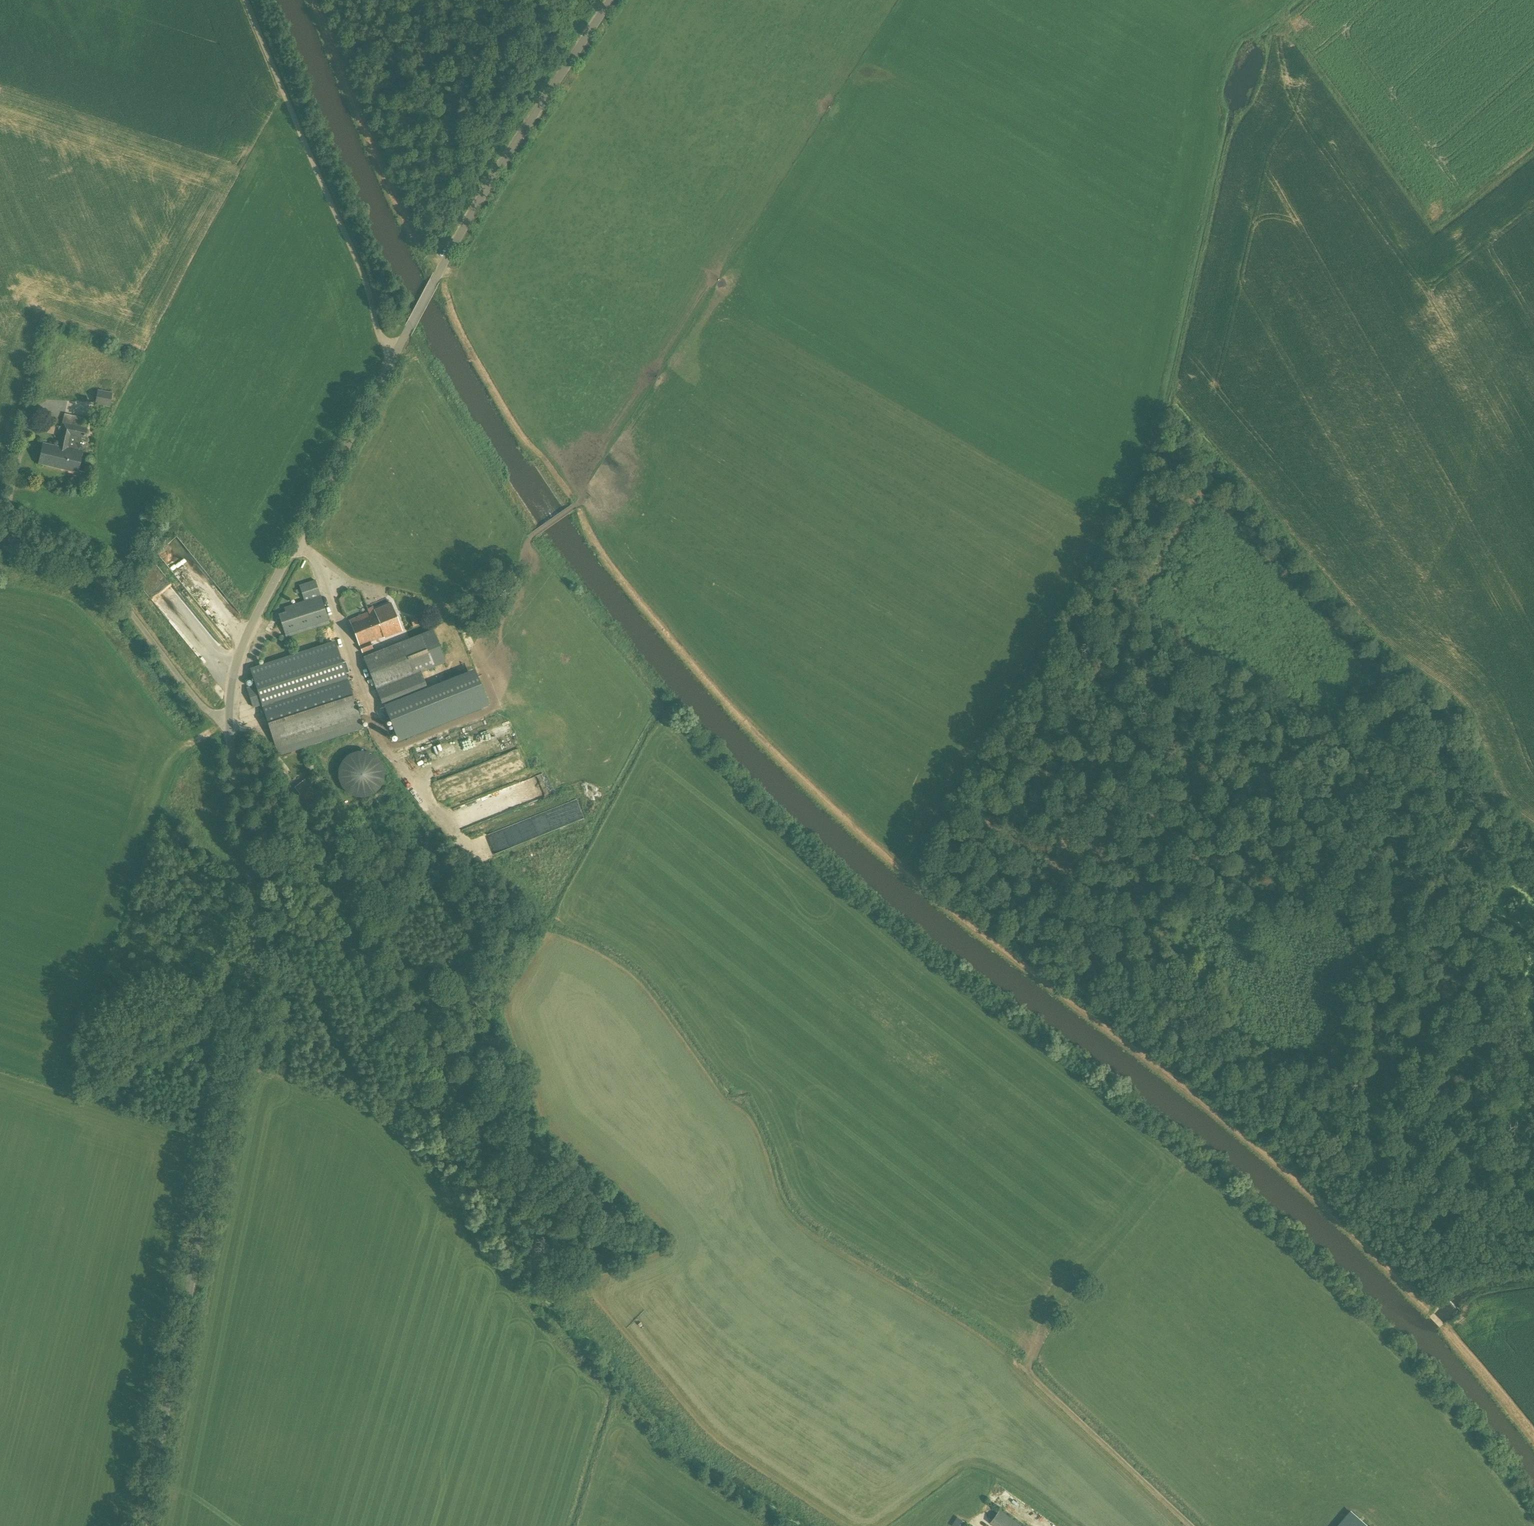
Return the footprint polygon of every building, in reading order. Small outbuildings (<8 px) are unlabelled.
[(96,399),(101,400),(100,405),(110,407),(112,392),(97,390),(96,399)] [(85,438),(88,428),(62,422),(57,446),(43,442),(38,463),(78,472),(83,450),(79,449),(81,437),(85,438)] [(285,634),(329,620),(315,579),(300,584),(305,600),(284,606),(285,611),(278,613),(285,634)] [(384,637),(402,630),(391,603),(349,620),(362,653),(373,648),(370,641),(384,636),(384,637)] [(432,628),(363,657),(382,703),(427,685),(421,671),(446,661),(432,628)] [(278,755),(364,730),(335,640),(250,667),(278,755)] [(480,709),(489,705),(474,668),(452,677),(384,704),(398,741),(480,709)] [(372,753),(366,751),(360,750),(354,751),(349,754),(344,758),(340,763),(338,768),(338,774),(338,780),(341,786),(345,790),(350,794),(355,796),(361,797),(367,796),(373,793),(377,790),(381,785),(383,779),(384,773),(383,767),(381,762),(377,757),(372,753)] [(994,1525),(1022,1525),(1000,1510),(990,1523),(994,1525)] [(1354,1510),(1340,1525),(1374,1525),(1354,1510)] [(957,1525),(963,1525),(966,1519),(958,1516),(954,1525),(957,1525)]
